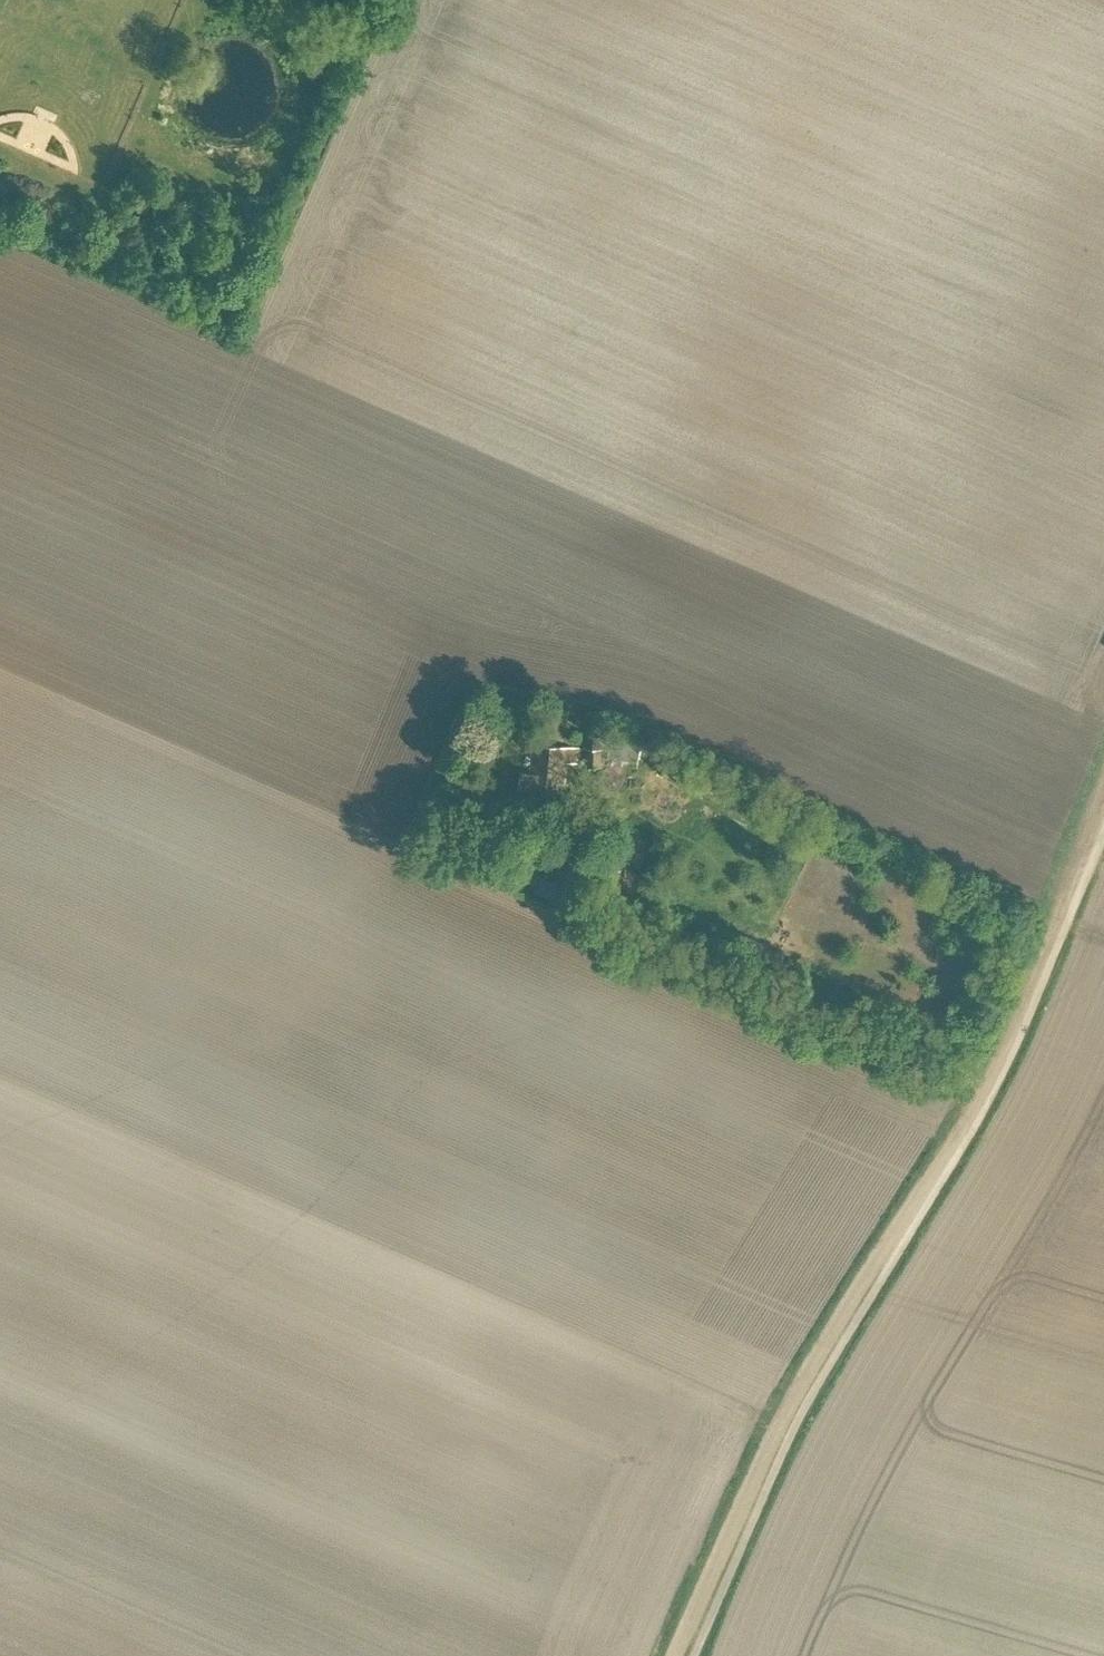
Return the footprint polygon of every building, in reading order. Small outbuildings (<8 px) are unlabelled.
[(609,711),(587,709),(584,745),(606,747),(609,711)] [(572,762),(574,748),(533,745),(531,773),(519,772),(517,789),(530,790),(528,808),(550,810),(550,806),(571,808),(573,794),(560,793),(563,761),(572,762)]
